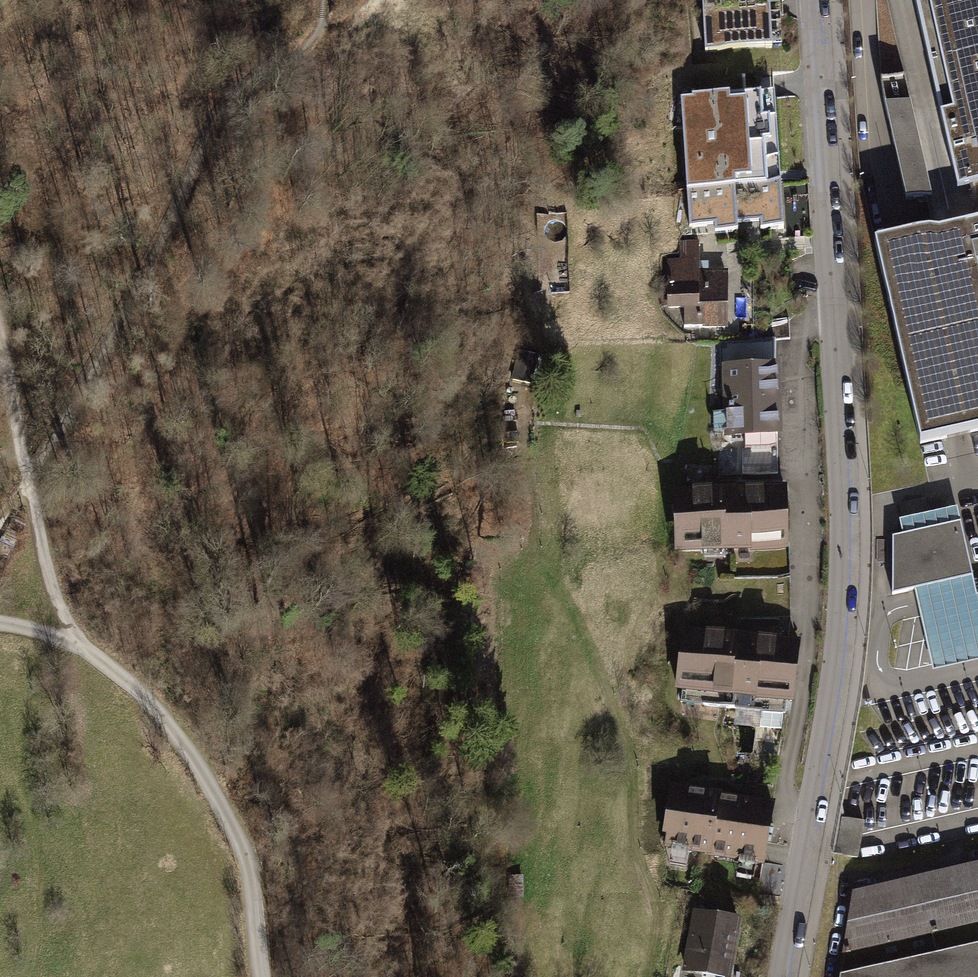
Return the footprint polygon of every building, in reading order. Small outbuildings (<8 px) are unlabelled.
[(706,50),(773,49),(771,0),(703,0),(706,50)] [(977,436),(977,0),(916,0),(958,189),(970,186),(974,203),(977,219),(952,224),(871,242),(917,449),(977,436)] [(903,75),(877,82),(906,201),(932,195),(903,75)] [(737,186),(769,184),(767,140),(773,140),(772,120),(766,120),(765,99),(684,103),(688,188),(737,186)] [(785,231),(782,183),(769,184),(737,186),(739,226),(763,225),(763,232),(785,231)] [(739,226),(737,186),(688,188),(690,229),(716,228),(716,235),(739,234),(739,226)] [(700,244),(683,244),(682,263),(670,262),(669,308),(687,309),(686,329),(727,330),(728,274),(699,273),(700,244)] [(787,319),(756,320),(756,342),(769,342),(788,341),(787,319)] [(756,342),(720,343),(721,441),(738,440),(739,473),(771,472),(769,342),(756,342)] [(673,520),(673,553),(784,552),(784,490),(664,491),(664,520),(673,520)] [(957,507),(899,521),(902,536),(960,522),(957,507)] [(915,590),(973,577),(960,522),(902,536),(893,537),(891,562),(892,595),(915,590)] [(977,596),(975,587),(973,577),(915,590),(917,600),(933,672),(977,662),(977,596)] [(679,629),(670,694),(763,706),(762,717),(782,720),(792,644),(679,629)] [(658,844),(759,864),(770,808),(669,789),(658,844)] [(863,822),(842,818),(836,854),(857,857),(863,822)] [(852,896),(841,976),(977,976),(977,867),(852,896)] [(691,913),(679,972),(703,976),(724,976),(736,922),(691,913)]
